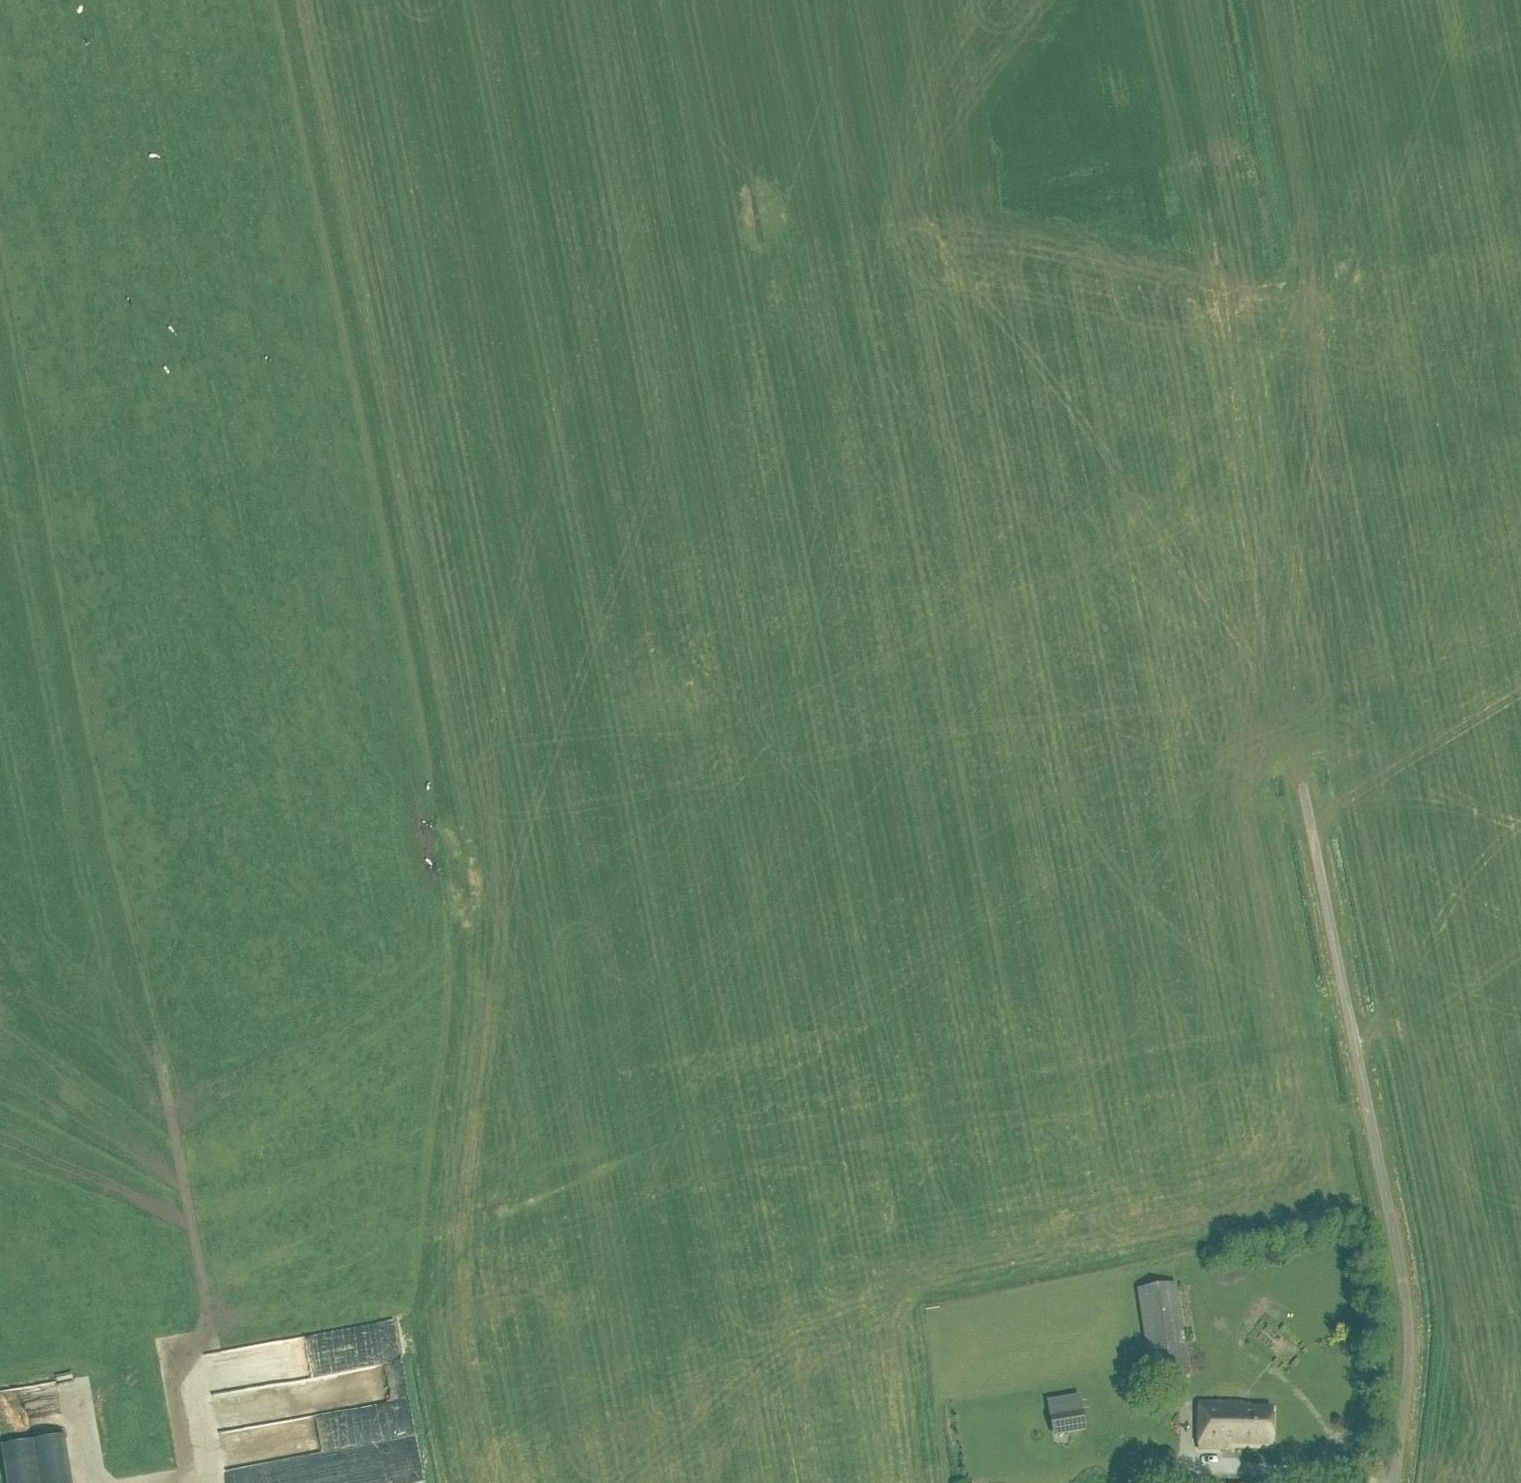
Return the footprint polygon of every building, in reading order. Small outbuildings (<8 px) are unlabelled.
[(1188,1377),(1175,1286),(1136,1292),(1149,1383),(1188,1377)] [(1258,1342),(1275,1360),(1292,1342),(1274,1325),(1258,1342)] [(386,1406),(366,1407),(367,1431),(388,1430),(386,1406)] [(1241,1406),(1196,1406),(1195,1451),(1232,1451),(1232,1444),(1271,1445),(1272,1411),(1241,1410),(1241,1406)] [(1086,1433),(1083,1410),(1050,1415),(1053,1438),(1086,1433)] [(339,1414),(274,1424),(275,1430),(254,1433),(257,1447),(274,1445),(272,1436),(297,1432),(298,1441),(327,1436),(325,1419),(339,1416),(339,1414)] [(0,1447),(0,1455),(5,1482),(70,1482),(62,1437),(0,1447)] [(367,1456),(344,1460),(348,1482),(372,1482),(367,1456)]
